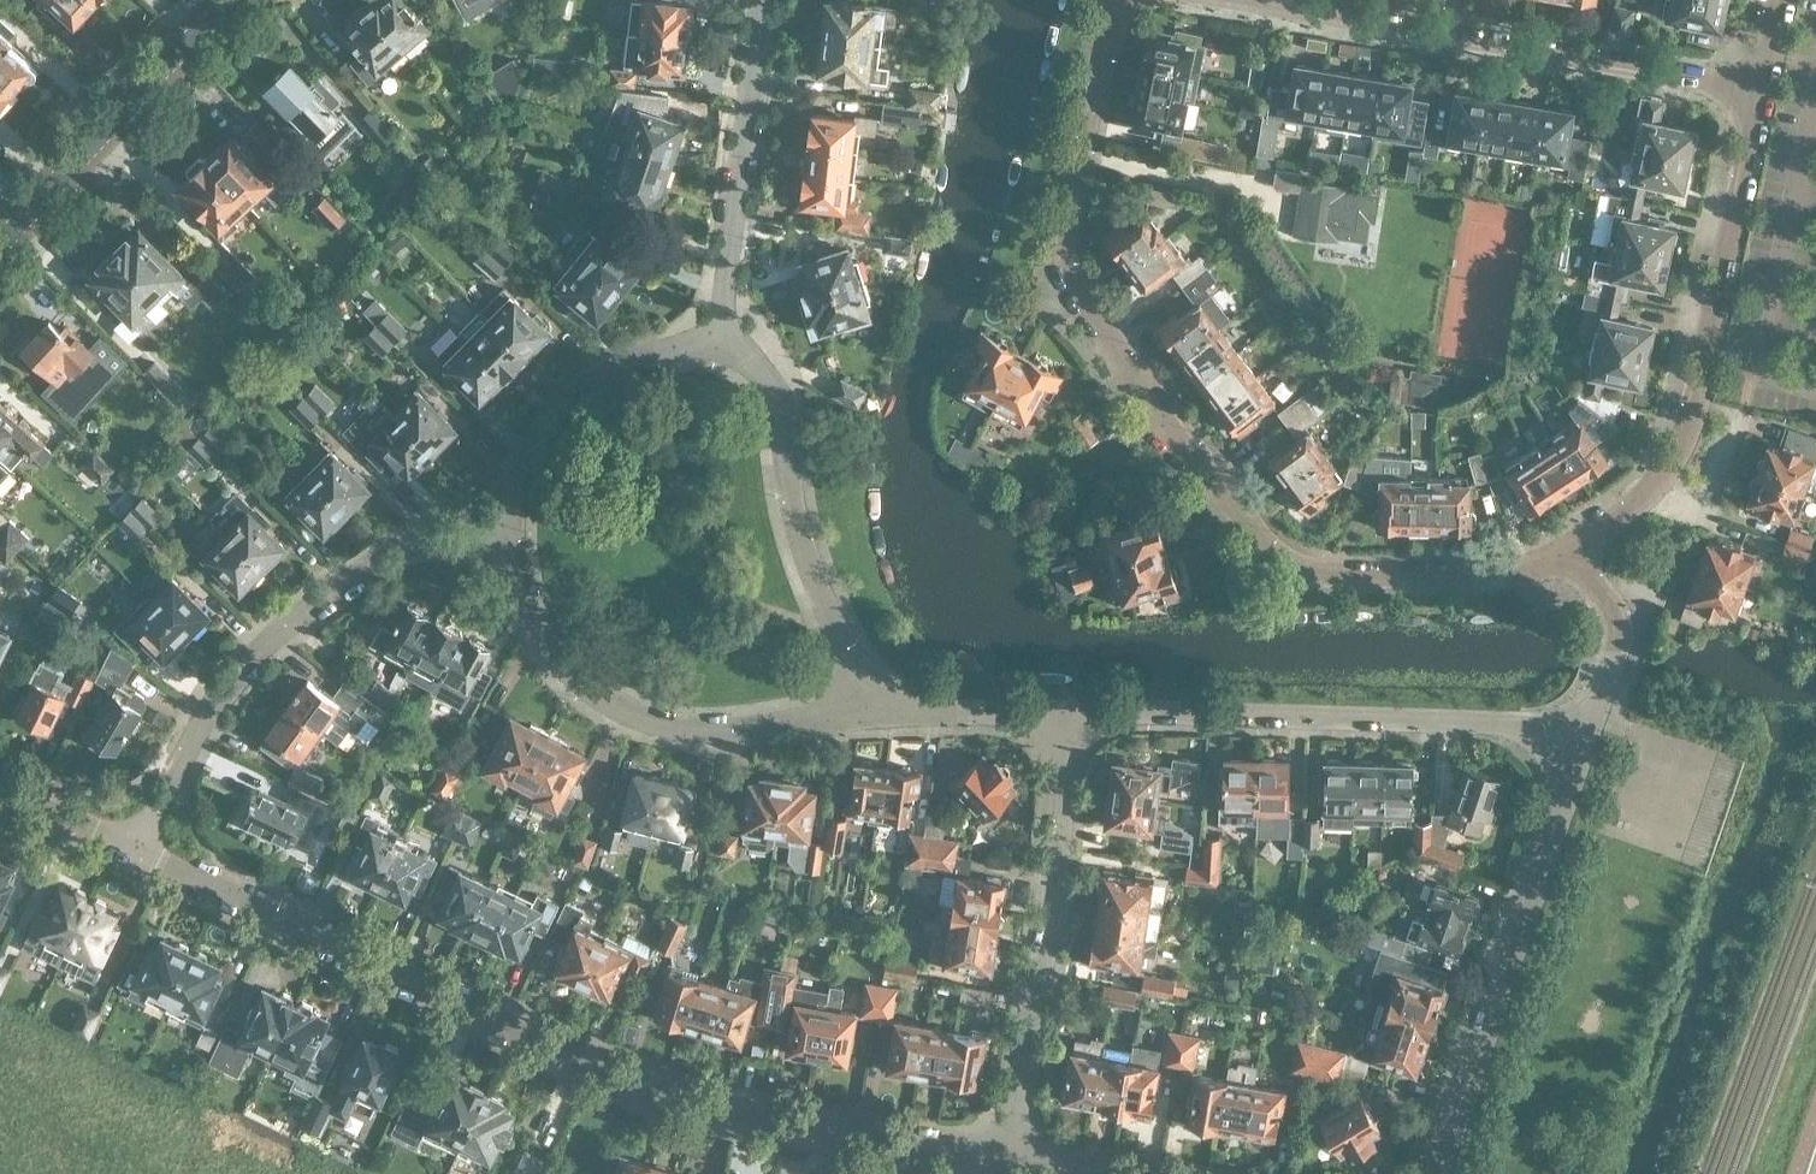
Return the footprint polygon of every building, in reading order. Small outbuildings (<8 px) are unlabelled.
[(94,0),(49,0),(75,24),(96,1),(94,0)] [(401,51),(427,29),(403,0),(369,0),(363,5),(401,51)] [(688,38),(688,34),(693,32),(694,23),(690,19),(690,16),(689,16),(690,5),(676,3),(676,1),(668,0),(657,0),(657,1),(645,0),(634,0),(632,15),(631,15),(630,31),(688,38)] [(879,44),(882,21),(895,22),(897,6),(884,4),(884,5),(852,1),(852,0),(840,0),(840,2),(827,1),(823,37),(879,44)] [(1670,3),(1664,2),(1661,16),(1675,19),(1675,22),(1709,29),(1710,26),(1719,28),(1724,0),(1671,0),(1670,3)] [(401,51),(363,5),(351,15),(354,19),(342,29),(362,53),(351,63),(366,81),(401,51)] [(1617,5),(1612,30),(1629,33),(1634,9),(1617,5)] [(1150,29),(1143,63),(1188,72),(1194,44),(1189,43),(1189,42),(1170,38),(1171,33),(1150,29)] [(688,38),(630,31),(626,63),(649,65),(649,68),(668,71),(667,67),(683,69),(684,56),(686,58),(686,54),(690,52),(691,45),(687,40),(688,38)] [(14,91),(28,76),(30,77),(32,78),(34,77),(36,76),(37,74),(38,71),(37,69),(36,67),(0,35),(0,78),(14,91)] [(879,44),(823,37),(819,72),(830,73),(830,75),(859,79),(859,77),(875,79),(887,81),(889,66),(877,64),(879,44)] [(492,81),(478,89),(491,111),(505,102),(509,109),(523,74),(520,68),(530,62),(525,54),(515,60),(513,58),(487,74),(492,81)] [(1252,58),(1248,84),(1262,86),(1266,60),(1252,58)] [(1143,63),(1137,90),(1182,100),(1188,72),(1143,63)] [(1288,94),(1284,118),(1288,118),(1316,123),(1326,69),(1297,64),(1292,94),(1288,94)] [(268,89),(316,139),(340,116),(291,66),(268,89)] [(625,85),(636,87),(638,70),(611,67),(609,84),(625,85)] [(1326,69),(1316,123),(1327,124),(1327,125),(1345,129),(1354,74),(1326,69)] [(1354,74),(1345,129),(1360,131),(1360,129),(1374,131),(1383,79),(1354,74)] [(0,78),(0,106),(14,91),(0,78)] [(1374,131),(1373,136),(1373,138),(1390,141),(1391,135),(1403,137),(1412,83),(1383,79),(1374,131)] [(672,91),(636,87),(625,85),(619,103),(634,108),(625,136),(673,153),(680,132),(679,132),(682,123),(673,120),(674,116),(667,113),(672,91)] [(907,105),(921,108),(939,110),(942,90),(910,86),(907,105)] [(1182,100),(1137,90),(1131,119),(1181,130),(1184,115),(1179,114),(1182,100)] [(1461,142),(1479,145),(1487,97),(1458,92),(1449,145),(1460,147),(1461,142)] [(1487,97),(1479,145),(1507,150),(1516,102),(1487,97)] [(1644,122),(1639,150),(1688,160),(1695,131),(1658,123),(1662,102),(1643,98),(1640,115),(1643,116),(1642,122),(1644,122)] [(921,108),(907,105),(884,102),(881,122),(919,127),(921,108)] [(1246,115),(1262,117),(1263,118),(1263,114),(1265,105),(1248,102),(1246,115)] [(1516,102),(1507,150),(1536,155),(1544,107),(1516,102)] [(1544,107),(1536,155),(1553,158),(1552,163),(1564,166),(1564,167),(1570,168),(1568,177),(1585,180),(1591,139),(1570,136),(1574,113),(1544,107)] [(358,120),(381,148),(395,137),(371,109),(358,120)] [(809,144),(851,149),(854,130),(874,133),(876,118),(855,115),(855,118),(814,113),(813,125),(811,124),(809,144)] [(1263,114),(1263,118),(1257,153),(1273,156),(1280,116),(1263,114)] [(1609,122),(1596,120),(1593,136),(1608,138),(1609,122)] [(205,159),(246,203),(265,186),(271,192),(282,183),(244,143),(242,144),(232,134),(205,159)] [(1362,148),(1372,150),(1373,138),(1373,136),(1363,134),(1362,148)] [(615,166),(663,182),(673,153),(625,136),(616,162),(615,166)] [(1200,141),(1180,137),(1177,153),(1197,157),(1200,141)] [(1320,160),(1323,143),(1313,141),(1310,158),(1320,160)] [(805,170),(805,173),(847,178),(851,149),(809,144),(807,156),(803,158),(802,168),(805,170)] [(1629,197),(1628,199),(1640,202),(1645,182),(1682,190),(1688,160),(1639,150),(1629,197)] [(1425,153),(1411,151),(1406,181),(1420,183),(1425,153)] [(879,162),(894,164),(895,154),(881,153),(879,162)] [(447,173),(431,154),(419,164),(435,184),(447,173)] [(615,166),(616,162),(594,155),(589,169),(612,177),(605,195),(632,204),(631,207),(648,213),(650,209),(656,212),(662,191),(661,191),(663,182),(615,166)] [(246,203),(205,159),(204,158),(198,157),(187,168),(189,174),(190,175),(180,185),(191,197),(186,202),(222,240),(239,224),(232,217),(246,203)] [(1394,245),(1403,186),(1293,167),(1285,217),(1299,218),(1297,231),(1394,245)] [(536,186),(560,198),(569,179),(544,168),(536,186)] [(334,229),(341,236),(352,225),(346,218),(346,217),(303,172),(290,184),(334,230),(334,229)] [(847,178),(805,173),(802,193),(804,193),(803,204),(838,209),(835,230),(869,234),(872,212),(859,211),(861,199),(845,197),(847,178)] [(1480,192),(1482,179),(1472,177),(1470,190),(1480,192)] [(1520,183),(1517,198),(1527,199),(1530,185),(1520,183)] [(560,198),(536,186),(529,201),(554,212),(560,198)] [(1601,191),(1590,241),(1607,244),(1607,245),(1613,247),(1612,247),(1667,258),(1673,229),(1658,226),(1660,219),(1650,217),(1648,224),(1636,221),(1640,202),(1628,199),(1629,197),(1601,191)] [(1105,237),(1127,266),(1165,236),(1156,224),(1153,227),(1145,215),(1127,229),(1123,223),(1105,237)] [(617,295),(620,297),(641,272),(587,228),(567,254),(581,265),(617,295)] [(114,250),(155,293),(167,281),(191,305),(188,308),(199,319),(212,306),(214,308),(228,294),(208,274),(193,287),(181,275),(183,274),(140,231),(131,240),(127,237),(114,250)] [(486,249),(505,267),(518,252),(499,234),(486,249)] [(883,251),(910,254),(912,239),(884,236),(883,251)] [(1165,236),(1127,266),(1144,289),(1172,268),(1175,272),(1174,273),(1182,284),(1207,266),(1198,255),(1193,259),(1189,254),(1186,257),(1179,248),(1176,250),(1165,236)] [(795,276),(802,298),(863,279),(856,259),(851,261),(846,246),(824,253),(824,255),(800,263),(803,274),(795,276)] [(1585,291),(1585,292),(1619,299),(1623,279),(1632,281),(1631,288),(1646,291),(1647,284),(1661,287),(1667,258),(1612,247),(1609,262),(1595,259),(1592,274),(1590,274),(1586,291),(1585,291)] [(235,282),(243,291),(258,277),(231,249),(215,265),(233,284),(235,282)] [(505,267),(486,249),(475,261),(495,279),(505,267)] [(155,293),(114,250),(99,265),(102,268),(93,278),(135,321),(136,319),(144,327),(154,317),(151,314),(163,301),(155,293)] [(617,295),(581,265),(569,279),(562,273),(553,284),(594,317),(601,308),(608,307),(617,295)] [(1207,266),(1182,284),(1191,295),(1216,277),(1207,266)] [(1293,288),(1283,276),(1271,284),(1281,297),(1293,288)] [(863,279),(802,298),(809,321),(819,318),(822,328),(848,320),(849,321),(869,315),(865,303),(869,302),(863,279)] [(1619,299),(1585,292),(1582,305),(1604,310),(1597,346),(1646,356),(1653,328),(1615,320),(1619,299)] [(492,322),(527,357),(541,343),(538,339),(547,330),(511,294),(500,304),(505,309),(492,322)] [(1158,327),(1179,355),(1218,325),(1200,302),(1178,318),(1175,314),(1158,327)] [(375,323),(394,343),(408,329),(389,310),(386,313),(379,307),(370,316),(376,322),(375,323)] [(469,344),(505,380),(527,357),(492,322),(487,317),(478,326),(482,330),(469,344)] [(25,348),(61,383),(71,371),(75,374),(95,352),(67,326),(62,330),(49,320),(25,348)] [(140,333),(152,345),(160,337),(154,330),(157,326),(152,321),(140,333)] [(394,343),(375,323),(362,335),(383,355),(394,343)] [(1218,325),(1179,355),(1199,381),(1238,351),(1218,325)] [(962,394),(992,411),(1024,354),(983,331),(970,354),(981,360),(962,394)] [(1260,335),(1249,343),(1255,351),(1266,342),(1260,335)] [(97,355),(120,377),(127,371),(133,365),(109,342),(97,355)] [(505,380),(469,344),(456,357),(451,352),(442,361),(479,398),(487,390),(491,394),(505,380)] [(1640,386),(1646,356),(1597,346),(1587,390),(1579,388),(1577,395),(1589,404),(1590,403),(1614,419),(1619,396),(1599,392),(1602,378),(1640,386)] [(1238,351),(1199,381),(1218,405),(1257,376),(1238,351)] [(1024,354),(992,411),(1021,428),(1041,393),(1051,398),(1063,376),(1024,354)] [(145,369),(183,409),(193,399),(155,360),(145,369)] [(1401,373),(1396,400),(1446,409),(1450,382),(1441,380),(1442,373),(1411,367),(1410,375),(1401,373)] [(1257,376),(1218,405),(1240,435),(1258,421),(1255,417),(1276,401),(1257,376)] [(295,388),(323,416),(336,402),(316,383),(314,385),(306,377),(295,388)] [(835,394),(859,405),(867,390),(842,378),(835,394)] [(1314,385),(1279,411),(1287,422),(1322,396),(1314,385)] [(1577,419),(1554,435),(1581,478),(1608,460),(1596,442),(1620,426),(1589,404),(1577,395),(1563,385),(1556,395),(1574,408),(1573,409),(1577,419)] [(396,415),(432,450),(446,436),(443,433),(452,424),(414,387),(404,399),(408,403),(396,415)] [(323,416),(295,388),(285,398),(294,407),(291,409),(311,428),(323,416)] [(1322,396),(1287,422),(1296,433),(1331,407),(1322,396)] [(18,463),(29,451),(43,464),(54,452),(0,403),(0,447),(18,463)] [(1083,409),(1067,418),(1083,446),(1100,437),(1083,409)] [(432,450),(396,415),(384,427),(366,410),(352,423),(370,441),(374,437),(407,470),(416,461),(418,464),(432,450)] [(199,436),(218,454),(231,440),(211,423),(199,436)] [(1517,432),(1525,443),(1532,437),(1524,426),(1517,432)] [(1269,460),(1287,484),(1325,455),(1315,442),(1318,440),(1310,429),(1269,460)] [(1758,473),(1803,488),(1813,460),(1815,461),(1815,440),(1788,431),(1782,449),(1768,444),(1758,473)] [(1554,435),(1530,451),(1558,493),(1581,478),(1554,435)] [(218,454),(199,436),(185,453),(195,462),(197,459),(207,467),(218,454)] [(973,444),(972,446),(956,437),(947,453),(979,471),(989,453),(973,444)] [(0,447),(0,483),(18,463),(0,447)] [(1481,451),(1489,478),(1502,474),(1493,448),(1481,451)] [(312,476),(347,510),(369,488),(330,449),(320,459),(324,463),(312,476)] [(114,469),(94,450),(82,463),(102,481),(114,469)] [(1476,482),(1489,478),(1481,451),(1468,454),(1476,482)] [(1558,493),(1530,451),(1505,467),(1509,471),(1507,472),(1520,492),(1519,493),(1530,511),(1558,493)] [(1354,453),(1343,482),(1360,488),(1370,458),(1354,453)] [(1325,455),(1287,484),(1309,514),(1327,501),(1322,494),(1339,482),(1330,470),(1334,467),(1325,455)] [(1371,492),(1377,476),(1383,459),(1371,455),(1370,458),(1360,488),(1371,492)] [(1748,501),(1762,505),(1760,512),(1791,523),(1803,488),(1758,473),(1748,501)] [(347,510),(312,476),(300,488),(296,484),(286,493),(325,532),(347,510)] [(1412,478),(1383,478),(1381,507),(1379,507),(1378,527),(1411,528),(1412,478)] [(1412,478),(1411,528),(1439,528),(1440,479),(1412,478)] [(1440,479),(1439,528),(1471,529),(1471,527),(1475,523),(1475,512),(1471,508),(1469,508),(1470,485),(1469,485),(1469,479),(1440,479)] [(226,533),(265,571),(279,556),(276,553),(283,546),(268,531),(273,526),(238,491),(224,506),(239,520),(226,533)] [(129,509),(147,530),(162,515),(142,495),(129,509)] [(1095,539),(1104,570),(1167,552),(1153,508),(1129,515),(1133,527),(1095,539)] [(147,530),(129,509),(117,521),(137,541),(147,530)] [(17,550),(30,537),(9,518),(0,529),(0,534),(17,550)] [(1789,527),(1785,541),(1809,549),(1814,535),(1789,527)] [(265,571),(226,533),(215,544),(211,540),(210,541),(206,537),(196,547),(240,590),(248,581),(251,585),(265,571)] [(0,534),(0,584),(9,566),(10,559),(17,550),(0,534)] [(1708,542),(1698,570),(1743,586),(1753,557),(1739,552),(1741,546),(1723,540),(1721,546),(1708,542)] [(1809,549),(1785,541),(1780,554),(1804,563),(1809,549)] [(1167,552),(1104,570),(1115,603),(1152,591),(1156,603),(1180,596),(1167,552)] [(1069,562),(1051,567),(1061,603),(1080,598),(1078,590),(1074,579),(1069,562)] [(1089,564),(1071,568),(1074,579),(1092,573),(1089,564)] [(1698,570),(1689,597),(1703,601),(1701,607),(1718,613),(1720,607),(1734,612),(1743,586),(1698,570)] [(1074,579),(1078,590),(1095,585),(1092,573),(1074,579)] [(151,601),(188,638),(202,623),(200,621),(208,613),(169,574),(159,584),(163,588),(151,601)] [(48,599),(70,614),(81,598),(58,583),(48,599)] [(188,638),(151,601),(139,613),(135,609),(126,619),(164,657),(172,650),(174,651),(188,638)] [(410,664),(412,665),(436,617),(434,620),(408,605),(406,610),(404,609),(396,623),(398,624),(395,630),(381,623),(370,644),(374,646),(369,653),(398,669),(405,673),(410,664)] [(409,675),(408,674),(401,688),(409,693),(417,679),(433,688),(462,634),(463,632),(436,617),(412,665),(413,666),(409,675)] [(0,630),(0,654),(9,635),(0,630)] [(462,634),(433,688),(433,689),(432,691),(442,696),(447,695),(456,681),(467,687),(478,667),(481,669),(488,654),(485,653),(488,648),(462,634)] [(110,646),(94,678),(110,687),(106,694),(111,697),(89,734),(90,735),(93,743),(111,754),(119,753),(121,754),(147,714),(126,701),(130,693),(119,687),(135,661),(110,646)] [(24,694),(23,693),(15,709),(20,711),(19,714),(50,729),(66,696),(82,704),(95,678),(79,671),(73,683),(62,678),(65,672),(57,668),(58,667),(41,659),(24,694)] [(378,679),(369,691),(390,705),(400,688),(407,674),(405,673),(398,669),(389,687),(378,679)] [(288,705),(321,728),(332,713),(355,730),(358,729),(368,715),(380,724),(388,713),(345,681),(333,697),(308,678),(288,705)] [(321,728),(288,705),(268,731),(271,734),(264,743),(291,763),(295,764),(288,780),(316,793),(323,778),(304,769),(309,762),(299,755),(321,728)] [(402,724),(389,715),(382,723),(395,733),(402,724)] [(507,773),(524,782),(551,732),(531,722),(528,726),(512,718),(487,767),(505,777),(507,773)] [(551,732),(524,782),(518,793),(534,801),(532,806),(552,816),(558,805),(568,810),(575,796),(565,791),(583,755),(567,746),(569,741),(551,732)] [(984,754),(951,785),(984,820),(1016,790),(1017,790),(1008,781),(1013,777),(996,759),(992,763),(984,754)] [(1115,764),(1111,793),(1157,800),(1158,790),(1169,791),(1170,785),(1193,777),(1198,778),(1200,762),(1174,758),(1172,766),(1159,764),(1158,769),(1115,764)] [(1258,760),(1256,808),(1275,809),(1275,817),(1286,818),(1286,809),(1288,809),(1289,761),(1277,761),(1276,758),(1261,758),(1261,760),(1258,760)] [(1220,786),(1219,821),(1246,822),(1246,808),(1256,808),(1258,760),(1227,759),(1227,765),(1223,765),(1223,776),(1226,776),(1226,787),(1220,786)] [(1326,761),(1325,810),(1354,811),(1355,762),(1326,761)] [(849,780),(846,799),(845,808),(871,812),(870,822),(879,823),(887,766),(858,762),(855,780),(849,780)] [(1355,762),(1354,811),(1382,811),(1384,762),(1355,762)] [(1384,762),(1382,822),(1412,823),(1412,812),(1414,812),(1415,763),(1384,762)] [(1431,822),(1430,859),(1459,868),(1464,852),(1443,845),(1451,824),(1481,834),(1488,816),(1491,817),(1505,778),(1466,764),(1449,813),(1432,812),(1432,822),(1431,822)] [(430,790),(445,799),(460,775),(446,766),(430,790)] [(887,766),(879,823),(892,825),(893,815),(909,817),(912,792),(919,793),(922,771),(887,766)] [(369,796),(384,804),(396,778),(381,771),(369,796)] [(623,825),(651,832),(664,782),(659,780),(658,776),(650,774),(648,777),(635,774),(623,825)] [(776,829),(783,780),(763,778),(762,784),(749,782),(742,839),(744,839),(749,846),(767,848),(772,845),(774,845),(776,829)] [(664,782),(651,832),(680,839),(692,788),(678,785),(676,781),(670,779),(667,783),(664,782)] [(783,780),(776,829),(790,831),(789,837),(792,837),(791,840),(801,861),(807,862),(807,869),(821,872),(825,848),(811,846),(812,840),(806,839),(812,791),(802,789),(803,783),(783,780)] [(302,811),(322,821),(330,804),(303,791),(295,806),(259,789),(243,822),(287,843),(302,811)] [(1157,800),(1111,793),(1107,823),(1164,830),(1162,846),(1192,851),(1189,866),(1204,867),(1205,836),(1198,836),(1168,818),(1155,816),(1157,800)] [(440,831),(455,838),(468,813),(452,805),(440,831)] [(468,813),(455,838),(471,846),(483,820),(468,813)] [(365,883),(377,889),(399,842),(373,829),(378,820),(366,815),(352,845),(362,850),(352,873),(366,880),(365,883)] [(830,815),(824,847),(844,850),(849,819),(830,815)] [(1289,816),(1287,856),(1303,857),(1303,848),(1305,818),(1305,817),(1289,816)] [(1305,818),(1303,848),(1317,849),(1317,846),(1319,846),(1321,819),(1305,818)] [(926,835),(924,852),(957,857),(959,840),(943,837),(945,823),(928,820),(926,835)] [(1416,821),(1415,853),(1430,859),(1431,822),(1416,821)] [(599,845),(618,850),(624,830),(608,826),(608,827),(603,826),(599,845)] [(720,852),(735,855),(738,836),(724,833),(720,852)] [(911,833),(906,865),(922,867),(924,852),(926,835),(911,833)] [(513,834),(505,852),(517,858),(525,839),(513,834)] [(573,862),(588,867),(597,840),(582,834),(573,862)] [(1205,836),(1204,867),(1221,870),(1222,836),(1205,836)] [(399,842),(377,889),(388,894),(389,891),(405,898),(410,887),(420,891),(436,859),(399,842)] [(674,864),(690,868),(694,848),(678,844),(674,864)] [(1368,850),(1368,865),(1381,866),(1381,850),(1368,850)] [(924,852),(922,867),(935,869),(935,870),(938,875),(943,876),(939,902),(954,904),(1002,911),(1006,883),(1001,883),(1002,879),(988,876),(987,880),(968,877),(970,859),(957,857),(924,852)] [(13,881),(6,877),(12,864),(0,858),(0,908),(13,881)] [(1189,866),(1186,882),(1213,886),(1220,886),(1221,870),(1204,867),(1189,866)] [(1105,868),(1100,903),(1147,909),(1165,911),(1169,877),(1137,872),(1136,877),(1120,874),(1121,870),(1105,868)] [(452,922),(465,928),(487,882),(461,869),(440,914),(453,920),(452,922)] [(465,928),(492,941),(514,895),(487,882),(465,928)] [(1437,882),(1427,911),(1467,925),(1477,896),(1437,882)] [(46,942),(64,951),(90,896),(63,883),(56,896),(50,893),(29,936),(45,945),(46,942)] [(1417,894),(1402,889),(1399,900),(1416,905),(1418,896),(1417,894)] [(514,895),(492,941),(505,948),(506,946),(518,952),(530,928),(543,935),(558,903),(536,892),(531,903),(514,895)] [(90,896),(64,951),(82,960),(82,962),(97,970),(119,927),(111,923),(117,910),(90,896)] [(554,969),(582,983),(605,935),(591,928),(595,920),(583,914),(585,909),(567,901),(550,936),(566,943),(554,969)] [(736,917),(746,920),(751,905),(741,902),(736,917)] [(1100,903),(1096,931),(1143,938),(1147,909),(1100,903)] [(954,904),(949,933),(997,940),(1002,911),(954,904)] [(1393,935),(1405,939),(1406,936),(1458,953),(1467,925),(1427,911),(1408,904),(1404,915),(1400,914),(1393,935)] [(657,946),(674,954),(688,924),(671,916),(657,946)] [(942,921),(925,918),(923,931),(940,933),(942,921)] [(1393,935),(1368,927),(1366,931),(1350,925),(1347,936),(1382,948),(1401,953),(1405,939),(1393,935)] [(1158,940),(1143,938),(1096,931),(1092,961),(1114,964),(1114,969),(1139,973),(1141,954),(1156,957),(1158,940)] [(605,935),(582,983),(609,996),(621,972),(638,980),(657,941),(654,940),(654,941),(656,942),(654,946),(626,933),(622,934),(618,942),(605,935)] [(997,940),(949,933),(943,968),(965,971),(965,967),(971,968),(971,973),(991,976),(997,940)] [(1280,938),(1257,934),(1255,944),(1278,949),(1280,938)] [(147,996),(166,1006),(193,951),(164,936),(157,950),(152,947),(143,965),(130,959),(119,982),(131,988),(129,992),(145,1001),(147,996)] [(1382,948),(1367,993),(1372,995),(1436,1016),(1445,989),(1418,980),(1424,962),(1405,955),(1401,953),(1382,948)] [(193,951),(166,1006),(199,1022),(220,980),(214,976),(220,964),(193,951)] [(1263,955),(1248,953),(1246,968),(1260,970),(1263,955)] [(885,974),(917,979),(920,961),(887,956),(885,974)] [(11,969),(0,964),(0,993),(11,969)] [(684,1023),(698,977),(699,973),(673,964),(656,1014),(684,1023)] [(783,968),(772,1027),(793,1030),(789,1050),(818,1055),(830,991),(794,985),(797,971),(783,968)] [(1141,989),(1173,996),(1176,979),(1144,974),(1141,989)] [(726,986),(711,1032),(740,1041),(745,1023),(751,1024),(764,982),(741,975),(739,978),(729,975),(726,986)] [(684,1023),(711,1032),(726,986),(698,977),(684,1023)] [(861,1015),(877,1018),(883,985),(867,982),(861,1015)] [(830,991),(818,1055),(847,1061),(856,1013),(841,1011),(845,987),(831,984),(830,991)] [(1100,1000),(1142,1009),(1147,991),(1104,984),(1100,1000)] [(883,985),(877,1018),(892,1021),(894,1010),(897,988),(883,985)] [(963,985),(961,1000),(990,1005),(992,990),(963,985)] [(269,1056),(296,1001),(265,986),(258,999),(254,997),(242,1022),(246,1024),(243,1032),(227,1025),(210,1061),(239,1075),(252,1048),(269,1056)] [(1372,995),(1363,1022),(1371,1025),(1427,1044),(1436,1016),(1372,995)] [(296,1001),(269,1056),(287,1065),(285,1070),(298,1076),(308,1054),(313,1056),(325,1030),(321,1029),(327,1016),(296,1001)] [(72,1028),(88,1036),(100,1010),(84,1003),(72,1028)] [(919,1073),(927,1027),(898,1022),(889,1067),(919,1073)] [(1315,1042),(1311,1059),(1341,1066),(1365,1074),(1369,1061),(1390,1068),(1391,1063),(1396,1065),(1394,1069),(1415,1077),(1427,1044),(1371,1025),(1364,1047),(1360,1056),(1346,1052),(1347,1050),(1315,1042)] [(927,1027),(919,1073),(948,1078),(956,1032),(927,1027)] [(956,1032),(948,1078),(977,1084),(986,1032),(974,1029),(973,1035),(956,1032)] [(1164,1062),(1179,1065),(1185,1033),(1170,1030),(1164,1062)] [(1185,1033),(1179,1065),(1194,1068),(1200,1035),(1185,1033)] [(309,1110),(304,1124),(322,1134),(334,1110),(346,1115),(355,1095),(376,1105),(401,1052),(380,1042),(378,1045),(364,1038),(334,1102),(317,1094),(310,1110),(309,1110)] [(1315,1042),(1299,1038),(1291,1069),(1307,1074),(1311,1059),(1315,1042)] [(1064,1076),(1060,1098),(1094,1104),(1102,1057),(1068,1051),(1065,1070),(1070,1071),(1069,1077),(1064,1076)] [(1102,1057),(1094,1104),(1122,1109),(1130,1061),(1102,1057)] [(1311,1059),(1307,1074),(1338,1081),(1341,1066),(1311,1059)] [(1130,1061),(1122,1109),(1151,1114),(1159,1067),(1130,1061)] [(1226,1078),(1218,1126),(1247,1131),(1255,1083),(1258,1064),(1240,1061),(1239,1066),(1229,1064),(1226,1078)] [(1189,1093),(1186,1105),(1191,1106),(1189,1121),(1218,1126),(1226,1078),(1197,1073),(1193,1094),(1189,1093)] [(460,1143),(485,1092),(464,1081),(463,1083),(450,1076),(428,1121),(403,1108),(391,1132),(417,1144),(421,1137),(438,1145),(440,1142),(456,1150),(460,1143)] [(1255,1083),(1247,1131),(1275,1136),(1280,1109),(1284,1109),(1288,1089),(1255,1083)] [(485,1092),(460,1143),(490,1157),(495,1147),(499,1149),(511,1125),(506,1123),(512,1112),(500,1106),(503,1101),(485,1093),(486,1092),(485,1092)] [(1361,1094),(1319,1118),(1341,1156),(1352,1149),(1355,1155),(1375,1143),(1369,1133),(1380,1126),(1361,1094)] [(304,1124),(309,1110),(292,1101),(280,1128),(296,1135),(302,1124),(304,1124)] [(516,1167),(531,1173),(537,1173),(546,1155),(527,1146),(516,1167)] [(652,1165),(623,1156),(618,1173),(649,1173),(652,1165)] [(649,1173),(678,1173),(679,1173),(652,1165),(649,1173)]
